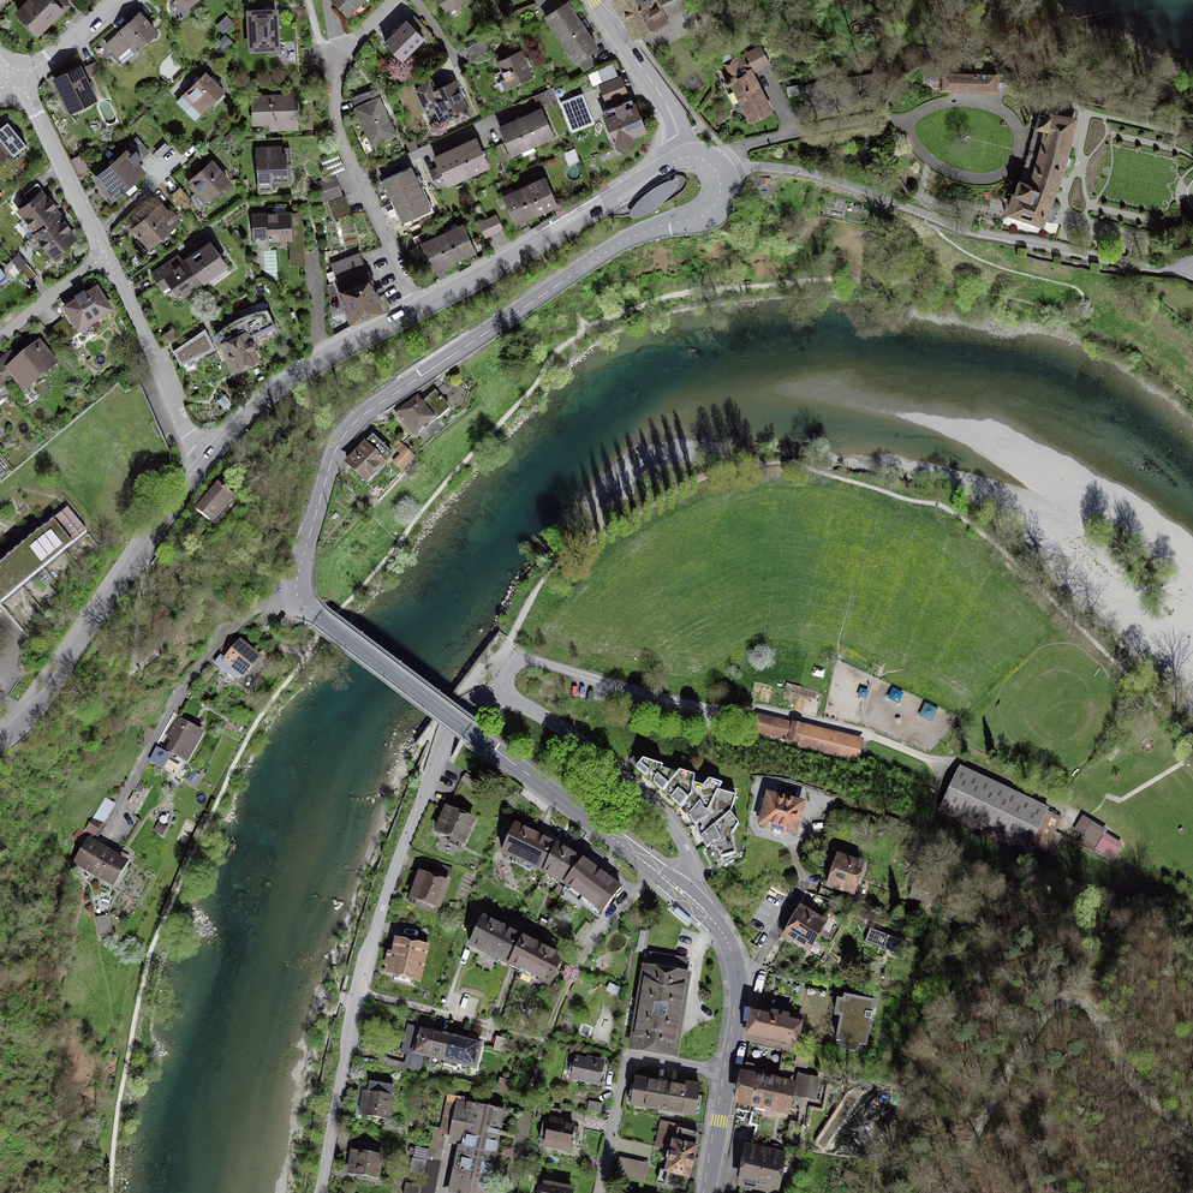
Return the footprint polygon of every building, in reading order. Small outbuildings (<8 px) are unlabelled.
[(38,41),(71,8),(63,0),(30,0),(13,17),(38,41)] [(352,15),(366,0),(336,0),(352,15)] [(449,12),(467,0),(442,0),(449,12)] [(574,0),(565,0),(562,2),(560,0),(543,0),(540,3),(547,13),(580,60),(604,42),(574,0)] [(636,33),(689,6),(686,0),(619,0),(627,15),(636,33)] [(278,5),(246,7),(249,50),(281,48),(278,5)] [(501,12),(494,5),(489,10),(496,17),(501,12)] [(159,28),(140,9),(117,31),(136,50),(159,28)] [(430,35),(408,15),(385,40),(407,60),(430,35)] [(483,37),(467,45),(474,58),(490,50),(483,37)] [(772,114),(751,76),(769,65),(758,47),(726,65),(736,84),(729,88),(750,126),(772,114)] [(310,49),(297,48),(297,65),(310,66),(310,49)] [(535,77),(523,50),(499,60),(506,76),(499,79),(504,90),(535,77)] [(82,64),(53,78),(71,114),(100,99),(82,64)] [(620,77),(615,64),(598,70),(604,83),(601,84),(608,99),(629,91),(622,76),(620,77)] [(961,72),(934,70),(932,88),(995,92),(996,74),(997,69),(961,67),(961,72)] [(226,89),(207,70),(177,100),(196,119),(226,89)] [(475,112),(456,77),(438,87),(433,77),(413,88),(425,112),(436,106),(447,126),(475,112)] [(556,98),(549,83),(532,91),(537,102),(542,100),(544,104),(556,98)] [(402,133),(384,93),(378,95),(375,88),(353,98),(374,145),(402,133)] [(298,91),(252,93),(254,123),(269,122),(269,130),(300,128),(298,91)] [(582,97),(565,103),(574,127),(591,121),(582,97)] [(651,128),(639,100),(629,104),(626,98),(615,102),(617,108),(605,113),(618,143),(626,146),(635,142),(637,134),(651,128)] [(520,116),(533,145),(556,135),(543,105),(520,116)] [(1040,106),(1039,113),(1035,125),(1037,126),(1022,181),(1019,180),(1015,192),(1016,192),(1011,209),(1041,219),(1042,219),(1053,223),(1058,206),(1048,202),(1060,173),(1065,154),(1073,118),(1074,110),(1040,106)] [(533,145),(520,116),(501,124),(514,154),(533,145)] [(0,125),(0,136),(14,153),(26,143),(7,119),(0,125)] [(238,139),(231,131),(223,137),(230,146),(238,139)] [(492,164),(478,133),(456,143),(470,174),(492,164)] [(0,140),(0,159),(9,151),(0,140)] [(171,147),(166,141),(154,154),(159,159),(171,147)] [(283,150),(283,143),(255,145),(258,182),(292,180),(289,149),(283,150)] [(470,174),(456,143),(435,153),(441,166),(431,171),(439,188),(470,174)] [(127,145),(92,177),(112,200),(147,169),(137,158),(142,154),(136,147),(132,151),(127,145)] [(584,161),(578,147),(568,151),(574,165),(584,161)] [(231,179),(212,158),(186,180),(205,202),(231,179)] [(385,179),(394,199),(423,185),(414,165),(385,179)] [(561,203),(548,174),(526,184),(539,213),(561,203)] [(319,192),(337,185),(334,176),(316,183),(319,192)] [(670,180),(667,181),(660,184),(651,190),(643,196),(641,198),(636,203),(632,208),(630,213),(629,215),(630,216),(630,217),(632,217),(634,217),(639,216),(645,213),(652,210),(661,204),(669,197),(674,192),(677,188),(678,185),(679,183),(679,182),(679,181),(677,180),(675,180),(673,180),(670,180)] [(539,213),(526,184),(503,194),(516,223),(539,213)] [(337,185),(319,192),(322,201),(341,194),(337,185)] [(394,199),(405,220),(434,206),(423,185),(394,199)] [(192,199),(181,186),(172,193),(183,206),(192,199)] [(64,217),(45,193),(18,214),(37,238),(61,217),(64,217)] [(327,203),(333,220),(354,213),(348,196),(327,203)] [(162,200),(130,228),(149,250),(183,220),(172,206),(169,208),(162,200)] [(292,211),(252,213),(254,241),(290,239),(294,239),(292,212),(292,211)] [(487,218),(495,233),(505,227),(498,213),(487,218)] [(56,263),(82,241),(61,217),(37,238),(35,239),(56,263)] [(495,233),(487,218),(480,222),(487,237),(495,233)] [(476,250),(462,221),(445,229),(459,258),(476,250)] [(459,258),(445,229),(421,240),(435,269),(459,258)] [(204,230),(174,253),(199,286),(210,277),(215,282),(234,268),(204,230)] [(352,321),(384,308),(361,250),(330,263),(352,321)] [(199,286),(174,253),(149,273),(166,294),(170,290),(179,301),(199,286)] [(302,255),(284,256),(284,266),(303,265),(302,255)] [(11,262),(5,267),(14,278),(21,273),(11,262)] [(36,276),(26,263),(19,268),(30,281),(36,276)] [(303,274),(303,265),(284,266),(285,275),(303,274)] [(304,282),(303,274),(285,275),(285,283),(304,282)] [(304,291),(304,282),(285,283),(286,292),(304,291)] [(97,285),(62,307),(79,333),(113,312),(97,285)] [(305,300),(304,291),(286,292),(286,302),(305,300)] [(248,326),(220,340),(235,370),(264,357),(256,343),(257,341),(257,338),(256,336),(277,326),(273,319),(251,330),(248,326)] [(65,322),(50,332),(60,347),(75,336),(65,322)] [(172,343),(181,360),(217,341),(208,324),(172,343)] [(39,341),(17,359),(10,351),(0,359),(0,381),(9,374),(24,392),(59,364),(39,341)] [(449,409),(435,393),(422,404),(417,398),(395,416),(415,439),(449,409)] [(392,454),(375,437),(348,462),(364,480),(392,454)] [(416,456),(401,442),(395,448),(400,453),(392,461),(402,471),(416,456)] [(235,497),(218,482),(194,508),(211,523),(235,497)] [(0,604),(87,532),(68,509),(0,565),(0,603),(0,604)] [(266,647),(256,658),(240,644),(235,650),(230,645),(214,663),(228,674),(234,667),(242,674),(236,681),(248,690),(277,656),(266,647)] [(785,689),(799,693),(801,687),(786,683),(785,689)] [(757,716),(753,730),(815,746),(814,750),(855,760),(860,742),(757,716)] [(205,733),(179,719),(163,750),(189,764),(205,733)] [(663,791),(667,787),(678,774),(662,769),(663,766),(643,759),(636,767),(646,776),(649,772),(655,778),(654,783),(663,791)] [(1045,853),(1061,818),(1046,811),(1048,808),(960,767),(940,811),(1027,852),(1030,846),(1045,853)] [(681,807),(685,803),(692,795),(693,783),(694,775),(680,771),(678,774),(667,787),(675,794),(671,798),(681,807)] [(196,772),(189,779),(194,784),(201,777),(196,772)] [(692,820),(697,818),(708,812),(718,790),(721,783),(709,780),(704,786),(693,783),(692,795),(685,803),(694,810),(689,814),(692,820)] [(706,834),(731,813),(736,796),(718,790),(708,812),(697,818),(706,834)] [(104,824),(117,804),(106,797),(84,831),(97,840),(107,825),(104,824)] [(757,816),(764,818),(763,823),(773,826),(773,828),(778,829),(782,831),(783,828),(793,831),(798,813),(801,811),(801,807),(799,803),(795,802),(793,803),(769,797),(768,801),(762,800),(757,816)] [(441,818),(435,833),(466,846),(477,820),(446,806),(441,818)] [(739,824),(731,813),(706,834),(701,838),(707,848),(715,844),(721,858),(735,854),(732,835),(739,824)] [(1073,832),(1068,840),(1093,855),(1096,850),(1112,860),(1121,844),(1105,834),(1107,831),(1082,816),(1072,831),(1073,832)] [(167,827),(158,822),(152,832),(161,837),(167,827)] [(516,824),(502,855),(544,874),(558,843),(537,833),(516,824)] [(131,863),(90,837),(74,862),(116,888),(131,863)] [(572,852),(558,843),(544,874),(565,887),(586,860),(572,852)] [(835,871),(830,884),(852,892),(855,882),(857,881),(858,880),(859,879),(858,878),(858,875),(861,865),(839,858),(835,871)] [(606,875),(586,860),(565,887),(604,916),(625,889),(606,875)] [(415,884),(410,900),(442,911),(452,883),(449,882),(454,869),(443,866),(438,878),(420,871),(415,884)] [(84,886),(80,876),(73,879),(77,889),(84,886)] [(838,893),(821,888),(819,896),(835,901),(838,893)] [(692,921),(677,908),(673,912),(688,926),(692,921)] [(794,923),(787,935),(809,947),(813,939),(817,941),(822,933),(831,938),(842,919),(830,912),(823,923),(802,911),(794,923)] [(107,915),(95,918),(100,938),(112,935),(107,915)] [(469,946),(509,966),(524,936),(505,926),(484,916),(469,946)] [(641,928),(636,956),(643,957),(648,929),(641,928)] [(870,928),(865,942),(901,956),(907,942),(888,935),(870,928)] [(546,946),(524,936),(509,966),(551,986),(565,956),(546,946)] [(389,968),(387,977),(423,984),(431,947),(396,939),(393,954),(389,953),(387,960),(386,967),(389,968)] [(650,954),(640,1008),(679,1015),(684,987),(688,960),(650,954)] [(845,996),(837,1040),(866,1045),(875,1001),(845,996)] [(640,1008),(634,1048),(673,1054),(676,1034),(679,1015),(640,1008)] [(752,1028),(750,1039),(754,1040),(793,1047),(798,1018),(755,1010),(752,1028)] [(440,1080),(452,1082),(456,1065),(478,1070),(484,1043),(473,1040),(453,1036),(433,1032),(427,1030),(428,1028),(408,1024),(402,1054),(407,1055),(405,1063),(380,1058),(378,1066),(407,1073),(408,1068),(422,1071),(424,1058),(444,1063),(440,1080)] [(498,1037),(494,1051),(510,1055),(513,1041),(498,1037)] [(576,1059),(572,1078),(599,1083),(601,1074),(603,1065),(576,1059)] [(741,1088),(737,1111),(753,1113),(751,1124),(757,1126),(752,1144),(768,1148),(769,1144),(777,1146),(779,1136),(778,1136),(783,1109),(787,1110),(792,1084),(777,1082),(777,1081),(763,1079),(764,1071),(760,1070),(760,1066),(749,1064),(747,1064),(745,1075),(744,1075),(741,1088)] [(816,1078),(798,1074),(792,1108),(804,1111),(808,1088),(814,1089),(816,1078)] [(500,1079),(497,1093),(506,1094),(509,1081),(500,1079)] [(636,1080),(632,1104),(695,1114),(700,1086),(684,1084),(683,1087),(660,1084),(636,1080)] [(370,1083),(369,1093),(363,1092),(360,1117),(394,1122),(397,1098),(394,1098),(396,1086),(370,1083)] [(491,1188),(491,1183),(501,1134),(502,1129),(506,1111),(457,1101),(456,1103),(447,1101),(446,1107),(441,1131),(446,1132),(450,1133),(448,1142),(458,1144),(448,1192),(490,1192),(491,1188)] [(445,1138),(446,1132),(441,1131),(446,1107),(437,1105),(429,1147),(409,1143),(407,1156),(413,1157),(410,1175),(423,1177),(421,1187),(406,1184),(405,1192),(435,1192),(445,1138)] [(545,1142),(544,1149),(570,1154),(573,1139),(577,1123),(550,1118),(549,1125),(545,1124),(541,1141),(545,1142)] [(661,1132),(658,1146),(672,1149),(667,1170),(668,1171),(665,1185),(684,1189),(687,1175),(688,1176),(691,1165),(692,1166),(693,1162),(694,1157),(693,1157),(695,1148),(694,1147),(697,1133),(679,1129),(680,1126),(661,1122),(659,1132),(661,1132)] [(744,1166),(741,1184),(777,1190),(783,1155),(747,1149),(744,1166)] [(384,1156),(351,1151),(348,1176),(381,1180),(384,1156)] [(620,1157),(616,1175),(645,1181),(649,1163),(620,1157)] [(542,1192),(576,1192),(577,1189),(544,1182),(542,1192)]
